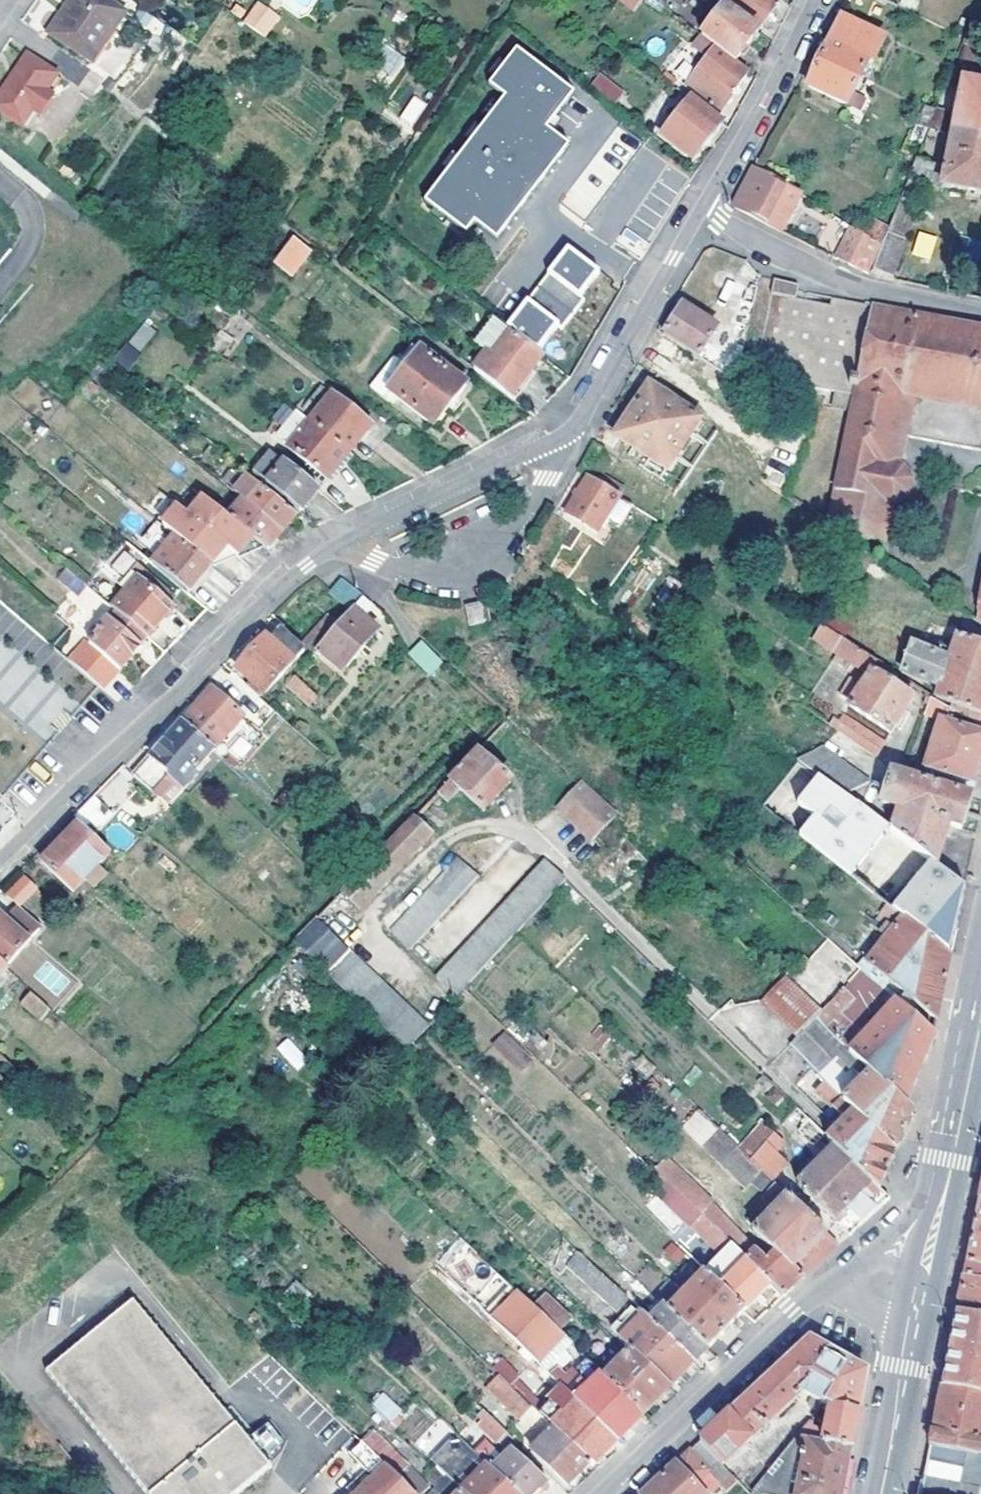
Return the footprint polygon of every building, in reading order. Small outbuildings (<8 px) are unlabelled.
[(100,0),(74,0),(48,37),(86,66),(123,16),(100,0)] [(314,0),(278,0),(277,2),(302,19),(314,0)] [(642,0),(618,0),(617,1),(634,12),(642,0)] [(668,7),(666,11),(690,30),(700,17),(693,11),(700,3),(697,0),(674,0),(668,7)] [(773,0),(731,0),(727,5),(760,31),(762,29),(760,26),(770,14),(778,4),(773,0)] [(976,6),(968,25),(963,40),(961,46),(980,52),(980,7),(976,6)] [(748,75),(734,63),(746,48),(757,34),(724,8),(701,38),(689,53),(697,60),(679,81),(720,113),(734,96),(731,94),(748,75)] [(257,9),(245,25),(262,38),(275,22),(257,9)] [(825,49),(807,85),(847,105),(868,61),(871,63),(883,42),(840,20),(825,49)] [(558,71),(548,64),(542,72),(515,52),(490,85),(506,98),(426,204),(467,234),(474,224),(488,233),(503,232),(518,212),(533,210),(549,188),(546,176),(562,157),(560,142),(545,131),(572,96),(552,79),(558,71)] [(25,58),(0,94),(0,116),(19,129),(31,111),(38,117),(50,102),(43,94),(55,79),(25,58)] [(586,86),(610,103),(616,96),(594,78),(586,86)] [(952,133),(980,140),(980,85),(963,81),(952,133)] [(413,126),(427,103),(413,95),(399,118),(413,126)] [(720,125),(689,101),(660,137),(692,161),(706,142),(720,125)] [(947,114),(935,110),(928,128),(942,132),(947,114)] [(642,147),(617,127),(557,203),(583,223),(642,147)] [(942,132),(928,128),(926,135),(938,138),(942,132)] [(917,160),(914,164),(909,179),(980,195),(980,140),(952,133),(945,167),(917,160)] [(743,191),(734,209),(782,233),(800,196),(754,171),(743,191)] [(874,269),(881,248),(850,228),(835,260),(865,275),(874,269)] [(930,260),(938,236),(919,230),(911,254),(930,260)] [(904,245),(886,236),(881,248),(874,269),(891,276),(904,245)] [(304,252),(292,243),(275,265),(287,274),(304,252)] [(600,273),(570,249),(550,274),(556,278),(535,306),(529,301),(509,326),(539,350),(558,326),(563,329),(585,300),(581,297),(600,273)] [(758,366),(792,374),(789,384),(855,397),(857,388),(874,308),(800,292),(800,286),(774,281),(758,366)] [(682,307),(663,337),(721,375),(736,352),(721,353),(707,343),(715,329),(682,307)] [(874,308),(857,388),(965,409),(961,431),(980,436),(980,330),(874,308)] [(159,323),(148,314),(146,321),(126,345),(135,353),(159,323)] [(473,346),(485,355),(490,358),(511,331),(495,319),(473,346)] [(485,355),(473,370),(510,399),(542,358),(543,356),(511,331),(490,358),(485,355)] [(220,332),(208,348),(221,357),(231,342),(220,332)] [(463,387),(420,351),(402,373),(386,391),(432,427),(463,387)] [(390,363),(369,388),(380,398),(386,391),(402,373),(390,363)] [(75,395),(83,400),(94,388),(84,381),(75,395)] [(701,422),(648,388),(615,436),(669,471),(701,422)] [(828,522),(842,533),(879,558),(890,504),(906,496),(910,481),(902,466),(898,465),(905,436),(980,452),(980,436),(961,431),(965,409),(857,388),(855,397),(828,522)] [(368,428),(330,397),(310,424),(287,451),(324,480),(347,453),(368,428)] [(252,475),(298,513),(316,492),(269,455),(252,475)] [(618,499),(587,479),(565,515),(596,533),(618,499)] [(261,491),(248,508),(281,534),(294,518),(261,491)] [(176,507),(177,508),(188,518),(203,500),(196,494),(192,499),(186,495),(176,507)] [(155,522),(161,527),(177,508),(176,507),(165,498),(153,512),(159,517),(155,522)] [(237,560),(254,542),(227,520),(203,500),(188,518),(226,551),(237,560)] [(254,542),(267,552),(281,534),(248,508),(241,503),(227,520),(254,542)] [(211,568),(226,551),(188,518),(177,508),(161,527),(175,538),(211,568)] [(175,538),(152,564),(187,594),(211,568),(175,538)] [(123,550),(111,565),(122,575),(135,560),(123,550)] [(74,598),(84,586),(65,571),(55,581),(74,598)] [(146,640),(173,611),(137,579),(111,609),(115,612),(146,640)] [(331,596),(350,613),(352,611),(363,599),(341,582),(331,596)] [(466,632),(490,627),(485,604),(462,610),(466,632)] [(837,605),(829,617),(900,663),(909,650),(837,605)] [(337,627),(316,650),(340,673),(376,633),(352,611),(350,613),(337,627)] [(98,637),(89,648),(118,672),(140,649),(139,647),(146,640),(115,612),(108,620),(103,616),(94,624),(100,630),(96,633),(98,637)] [(829,617),(821,630),(893,676),(900,663),(829,617)] [(301,648),(311,656),(316,650),(337,627),(326,618),(301,648)] [(893,676),(821,630),(813,641),(835,655),(831,662),(848,673),(853,667),(869,676),(861,687),(851,680),(840,696),(850,703),(848,707),(890,736),(914,701),(893,685),(897,679),(893,676)] [(249,683),(246,688),(256,698),(260,694),(263,696),(300,654),(278,634),(269,645),(263,640),(253,651),(235,671),(249,683)] [(955,641),(980,649),(980,644),(956,637),(955,641)] [(934,703),(951,714),(978,732),(980,724),(980,649),(955,641),(950,658),(940,655),(938,661),(912,649),(904,674),(939,693),(934,703)] [(102,691),(118,672),(89,648),(83,643),(67,662),(102,691)] [(429,677),(443,664),(422,643),(409,654),(429,677)] [(293,677),(285,686),(308,705),(315,698),(293,677)] [(196,709),(182,724),(211,752),(241,720),(212,692),(196,709)] [(930,701),(923,718),(940,723),(923,773),(974,789),(980,767),(980,736),(948,724),(951,714),(934,703),(930,701)] [(827,726),(874,759),(885,745),(838,712),(827,726)] [(211,752),(182,724),(161,747),(133,779),(152,796),(166,780),(180,793),(195,775),(192,772),(211,752)] [(823,749),(800,763),(820,778),(845,796),(870,784),(823,749)] [(508,785),(476,753),(437,793),(445,801),(458,789),(482,812),(508,785)] [(961,796),(902,779),(889,775),(883,790),(879,791),(876,800),(880,801),(879,805),(897,811),(891,831),(930,863),(936,867),(947,828),(960,831),(969,800),(961,796)] [(815,819),(801,837),(852,878),(889,830),(845,796),(820,778),(798,806),(815,819)] [(165,808),(180,793),(166,780),(152,796),(165,808)] [(614,818),(579,785),(556,809),(592,843),(614,818)] [(426,825),(417,814),(341,893),(359,909),(429,838),(424,831),(426,825)] [(106,856),(77,826),(61,843),(41,864),(71,893),(106,856)] [(619,889),(646,862),(626,842),(599,869),(619,889)] [(478,881),(459,861),(391,932),(409,951),(478,881)] [(463,990),(516,934),(565,883),(543,863),(437,980),(455,998),(463,990)] [(936,867),(930,863),(892,911),(901,919),(903,918),(948,956),(957,919),(958,912),(963,889),(936,867)] [(22,872),(3,893),(19,907),(38,887),(22,872)] [(872,895),(866,902),(880,914),(886,907),(872,895)] [(892,911),(886,907),(880,914),(870,926),(877,931),(887,921),(896,928),(901,919),(892,911)] [(3,968),(37,930),(16,910),(4,922),(0,919),(0,976),(4,971),(3,968)] [(903,918),(901,919),(896,928),(866,965),(935,1022),(943,981),(948,956),(903,918)] [(292,944),(406,1051),(427,1028),(314,921),(292,944)] [(836,949),(832,945),(828,942),(827,942),(817,953),(824,961),(836,949)] [(932,1035),(836,949),(824,961),(848,982),(849,985),(864,999),(867,996),(876,1005),(888,1012),(861,1038),(857,1044),(846,1034),(838,1042),(902,1105),(927,1046),(932,1035)] [(812,1009),(783,982),(778,985),(761,1004),(798,1041),(817,1022),(819,1018),(812,1009)] [(821,999),(812,1009),(819,1018),(817,1022),(825,1029),(831,1023),(837,1025),(842,1020),(854,1007),(841,994),(840,996),(835,992),(824,1002),(821,999)] [(38,1021),(48,1010),(29,993),(19,1004),(38,1021)] [(825,1029),(817,1022),(798,1041),(789,1050),(807,1067),(816,1076),(820,1081),(893,1154),(905,1126),(910,1113),(902,1105),(838,1042),(825,1029)] [(831,1023),(825,1029),(838,1042),(846,1034),(837,1025),(831,1023)] [(504,1030),(491,1044),(519,1071),(532,1057),(504,1030)] [(296,1070),(308,1060),(288,1037),(276,1047),(296,1070)] [(3,1085),(14,1072),(0,1059),(0,1082),(3,1085)] [(812,1080),(816,1076),(807,1067),(803,1071),(812,1080)] [(884,1177),(893,1154),(820,1081),(812,1089),(816,1095),(845,1122),(834,1132),(828,1139),(835,1147),(879,1190),(882,1181),(884,1177)] [(823,1137),(796,1109),(793,1112),(803,1122),(798,1132),(814,1147),(823,1137)] [(709,1123),(697,1112),(680,1130),(690,1141),(709,1123)] [(738,1151),(709,1123),(690,1141),(743,1190),(760,1173),(738,1151)] [(761,1127),(738,1151),(760,1173),(770,1182),(785,1167),(772,1155),(780,1147),(761,1127)] [(879,1190),(835,1147),(796,1188),(846,1239),(856,1229),(887,1200),(879,1190)] [(717,1213),(656,1154),(646,1166),(667,1187),(707,1224),(717,1213)] [(720,1258),(703,1276),(742,1315),(753,1304),(769,1287),(745,1261),(707,1224),(667,1187),(657,1196),(720,1258)] [(826,1237),(774,1187),(760,1201),(771,1213),(752,1235),(773,1256),(790,1272),(799,1282),(802,1280),(818,1265),(826,1258),(815,1248),(826,1237)] [(690,1249),(700,1239),(655,1195),(645,1205),(690,1249)] [(978,1202),(976,1214),(965,1266),(962,1280),(980,1284),(980,1202),(978,1202)] [(836,1248),(826,1237),(815,1248),(826,1258),(836,1248)] [(668,1244),(663,1258),(681,1264),(686,1250),(668,1244)] [(769,1287),(781,1300),(791,1290),(799,1282),(790,1272),(773,1256),(765,1263),(754,1253),(745,1261),(769,1287)] [(626,1302),(577,1255),(564,1268),(602,1305),(613,1315),(626,1302)] [(697,1270),(690,1263),(684,1269),(690,1275),(697,1270)] [(628,1290),(636,1283),(622,1269),(615,1277),(628,1290)] [(742,1315),(703,1276),(668,1313),(707,1351),(727,1330),(742,1315)] [(962,1280),(960,1290),(957,1307),(980,1312),(980,1284),(962,1280)] [(543,1300),(532,1311),(555,1335),(566,1323),(543,1300)] [(133,1301),(44,1373),(143,1493),(242,1493),(271,1471),(133,1301)] [(532,1311),(523,1302),(504,1320),(546,1362),(563,1347),(558,1340),(559,1338),(555,1335),(532,1311)] [(614,1318),(613,1315),(602,1305),(594,1314),(607,1326),(614,1318)] [(699,1358),(707,1351),(668,1313),(664,1309),(653,1320),(649,1318),(645,1321),(691,1366),(699,1358)] [(955,1315),(948,1351),(946,1361),(940,1387),(980,1396),(980,1320),(955,1315)] [(645,1321),(642,1318),(618,1342),(629,1354),(667,1391),(669,1390),(681,1377),(691,1366),(645,1321)] [(802,1395),(823,1408),(847,1364),(809,1344),(732,1414),(699,1444),(716,1464),(720,1467),(802,1395)] [(629,1354),(601,1379),(601,1382),(640,1420),(652,1407),(667,1391),(629,1354)] [(502,1357),(492,1367),(510,1384),(519,1374),(502,1357)] [(601,1382),(601,1379),(583,1362),(558,1387),(576,1405),(617,1444),(627,1433),(640,1420),(601,1382)] [(795,1440),(849,1451),(853,1429),(859,1399),(864,1374),(847,1364),(823,1408),(832,1412),(827,1435),(813,1432),(814,1429),(808,1424),(795,1440)] [(531,1411),(498,1379),(486,1392),(518,1423),(531,1411)] [(980,1445),(980,1396),(940,1387),(936,1408),(932,1429),(928,1449),(978,1458),(980,1445)] [(391,1423),(402,1410),(381,1392),(370,1404),(391,1423)] [(576,1405),(551,1430),(553,1432),(587,1465),(590,1465),(593,1468),(605,1456),(617,1444),(576,1405)] [(510,1442),(478,1411),(473,1415),(477,1420),(472,1423),(501,1450),(510,1442)] [(251,1434),(268,1456),(285,1443),(267,1422),(251,1434)] [(587,1465),(553,1432),(532,1453),(567,1488),(578,1476),(587,1465)] [(451,1433),(429,1459),(456,1482),(478,1456),(451,1433)] [(795,1440),(752,1493),(755,1493),(840,1493),(841,1486),(844,1471),(849,1451),(795,1440)] [(699,1444),(672,1469),(645,1493),(699,1493),(691,1486),(716,1464),(699,1444)] [(370,1485),(386,1472),(382,1466),(360,1447),(348,1457),(365,1475),(345,1493),(380,1493),(370,1485)] [(928,1449),(923,1474),(919,1493),(977,1493),(978,1493),(980,1493),(980,1477),(980,1472),(980,1458),(978,1458),(928,1449)] [(460,1493),(537,1493),(545,1485),(512,1453),(492,1474),(485,1468),(460,1493)] [(386,1472),(396,1481),(403,1473),(389,1459),(382,1466),(386,1472)] [(427,1491),(407,1470),(403,1473),(396,1481),(409,1493),(425,1493),(427,1491)] [(380,1493),(409,1493),(396,1481),(386,1472),(370,1485),(380,1493)]
